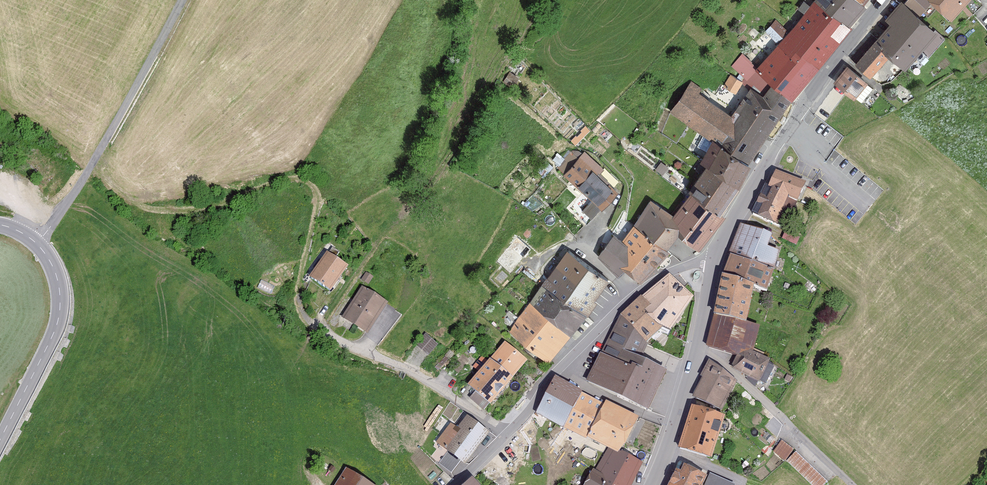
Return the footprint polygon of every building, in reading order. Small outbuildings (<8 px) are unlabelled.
[(849,29),(867,9),(864,7),(854,0),(815,0),(813,2),(831,17),(849,29)] [(904,5),(919,18),(931,4),(927,0),(909,0),(904,5)] [(931,4),(951,22),(972,0),(927,0),(931,4)] [(792,30),(828,60),(852,30),(849,29),(831,17),(813,2),(792,30)] [(890,26),(876,43),(889,59),(905,73),(938,35),(919,18),(904,5),(901,2),(885,21),(890,26)] [(817,73),(828,60),(792,30),(789,33),(777,21),(766,32),(780,45),(817,73)] [(876,43),(855,66),(870,80),(889,59),(876,43)] [(791,103),(817,73),(780,45),(758,69),(791,103)] [(757,68),(743,54),(732,67),(746,81),(757,68)] [(847,67),(833,84),(855,100),(869,84),(847,67)] [(743,83),(731,75),(723,87),(736,95),(743,83)] [(691,81),(670,113),(712,142),(748,167),(791,103),(771,87),(763,97),(750,91),(732,117),(700,94),(702,89),(691,81)] [(706,169),(739,191),(751,168),(748,167),(712,142),(700,165),(706,169)] [(604,170),(585,151),(564,175),(602,212),(619,195),(598,177),(604,170)] [(768,185),(797,200),(806,181),(776,168),(768,185)] [(706,169),(688,194),(690,196),(721,217),(739,191),(706,169)] [(786,227),(797,200),(768,185),(765,183),(751,211),(786,227)] [(725,219),(721,217),(690,196),(673,217),(678,238),(700,253),(725,219)] [(673,217),(651,201),(634,227),(653,245),(667,252),(678,238),(673,217)] [(728,253),(774,268),(780,249),(768,245),(773,233),(740,222),(728,253)] [(624,273),(641,286),(670,254),(667,252),(653,245),(634,227),(622,242),(614,236),(598,258),(618,279),(624,273)] [(349,265),(327,249),(310,275),(332,290),(349,265)] [(567,252),(541,286),(588,318),(609,283),(567,252)] [(767,289),(774,268),(728,253),(722,272),(754,283),(767,289)] [(754,283),(722,272),(713,313),(746,320),(754,283)] [(694,295),(669,273),(642,295),(654,307),(647,313),(663,326),(671,329),(694,295)] [(388,303),(361,284),(341,314),(368,333),(388,303)] [(541,286),(530,304),(570,338),(588,318),(541,286)] [(620,313),(648,342),(663,326),(647,313),(654,307),(642,295),(620,313)] [(530,304),(509,332),(548,364),(570,338),(530,304)] [(642,356),(648,342),(620,313),(601,351),(586,380),(622,395),(637,364),(642,367),(647,358),(642,356)] [(760,324),(746,320),(713,313),(706,345),(737,355),(744,351),(753,350),(760,324)] [(439,344),(425,332),(415,344),(429,355),(439,344)] [(528,359),(505,340),(467,384),(490,403),(528,359)] [(731,367),(760,381),(771,358),(753,350),(744,351),(737,355),(731,367)] [(667,369),(647,358),(642,367),(637,364),(622,395),(648,409),(667,369)] [(737,379),(709,358),(693,396),(706,401),(722,409),(737,379)] [(563,427),(582,390),(555,374),(536,413),(563,427)] [(582,390),(563,427),(586,438),(587,436),(604,403),(582,390)] [(604,403),(587,436),(608,447),(618,452),(620,449),(639,415),(606,399),(604,403)] [(725,414),(692,404),(678,446),(711,457),(725,414)] [(451,423),(437,441),(466,463),(490,432),(467,415),(457,427),(451,423)] [(794,448),(782,439),(773,451),(785,461),(794,448)] [(620,449),(618,452),(608,447),(595,469),(623,484),(632,484),(643,462),(620,449)] [(812,484),(825,484),(828,481),(796,450),(787,461),(812,484)] [(707,474),(684,462),(681,469),(676,468),(667,484),(702,484),(707,474)] [(595,469),(593,468),(583,484),(623,484),(595,469)] [(339,484),(374,484),(349,469),(339,484)] [(735,483),(710,472),(704,484),(735,484),(735,483)] [(472,477),(463,484),(480,484),(472,477)]
